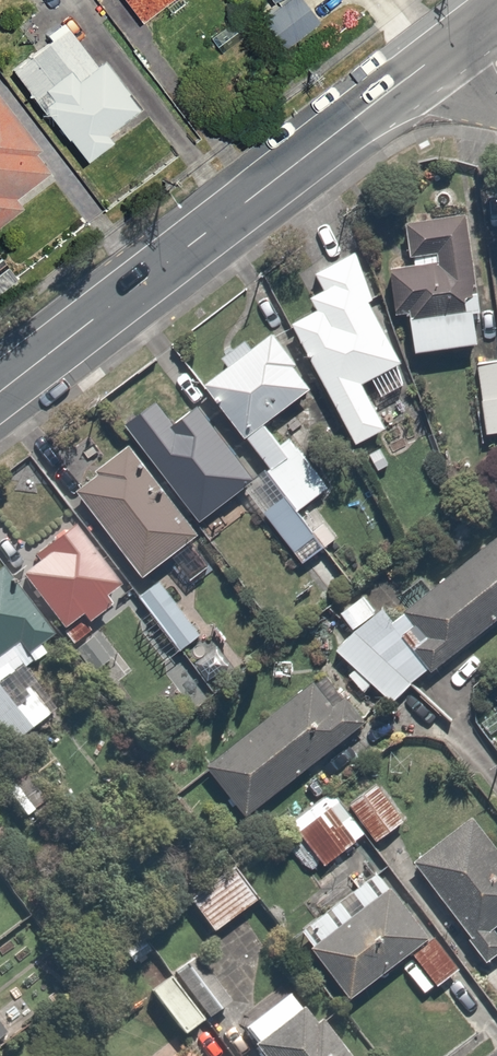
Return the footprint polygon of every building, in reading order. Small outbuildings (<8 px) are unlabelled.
[(139,20),(164,0),(123,0),(139,20)] [(62,21),(8,68),(82,155),(136,109),(62,21)] [(27,211),(18,200),(52,175),(38,157),(43,151),(0,95),(0,231),(27,211)] [(479,341),(467,206),(401,212),(404,257),(387,259),(392,312),(408,310),(411,347),(479,341)] [(309,306),(284,317),(352,437),(379,422),(367,400),(410,376),(354,249),(309,268),(317,288),(304,294),(309,306)] [(265,324),(196,377),(284,492),(292,503),(316,485),(262,415),(308,380),(265,324)] [(477,354),(475,430),(496,430),(496,354),(477,354)] [(147,402),(118,424),(128,437),(194,524),(257,477),(198,399),(164,424),(147,402)] [(194,524),(128,437),(67,483),(84,505),(133,571),(194,524)] [(393,463),(379,441),(358,455),(372,476),(393,463)] [(292,503),(284,492),(262,510),(300,560),(323,543),(292,503)] [(118,583),(68,517),(5,565),(55,630),(118,583)] [(390,700),(408,687),(436,722),(488,682),(462,648),(496,620),(496,529),(395,610),(371,580),(334,610),(351,632),(329,649),(390,700)] [(56,632),(55,630),(5,565),(0,558),(0,734),(5,740),(56,702),(22,657),(56,632)] [(157,576),(134,594),(177,652),(201,634),(157,576)] [(357,728),(319,675),(199,762),(237,815),(357,728)] [(406,818),(370,771),(292,829),(319,866),(368,830),(376,840),(406,818)] [(408,857),(483,957),(496,947),(496,925),(492,919),(496,916),(496,840),(473,808),(408,857)] [(423,935),(371,867),(291,929),(343,995),(409,944),(436,980),(456,965),(429,930),(423,935)] [(253,899),(232,870),(186,902),(206,931),(253,899)] [(168,970),(205,1015),(227,998),(190,952),(168,970)] [(205,1015),(168,970),(145,989),(182,1034),(205,1015)] [(234,1029),(255,1055),(342,1055),(289,987),(234,1029)]
